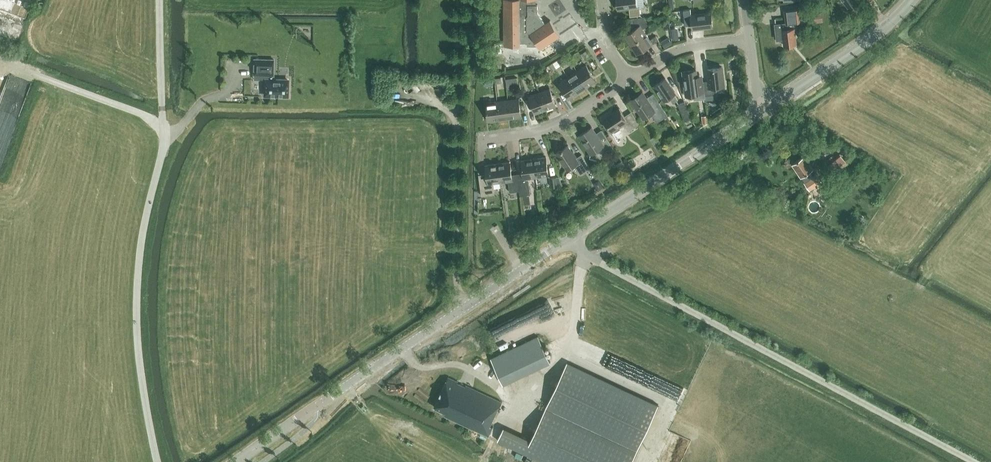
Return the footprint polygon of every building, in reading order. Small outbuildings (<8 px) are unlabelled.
[(534,0),(504,0),(504,46),(520,46),(520,43),(527,43),(527,46),(538,46),(540,48),(560,35),(550,20),(545,23),(537,11),(537,4),(534,4),(534,0)] [(630,16),(640,15),(639,7),(637,7),(636,0),(616,0),(618,10),(629,8),(630,16)] [(692,29),(713,27),(711,13),(691,15),(690,9),(683,10),(685,25),(692,25),(692,29)] [(778,39),(783,38),(784,45),(785,45),(787,46),(788,46),(790,46),(791,45),(796,44),(794,23),(800,22),(798,9),(784,10),(786,23),(786,26),(776,27),(775,18),(777,42),(778,42),(778,39)] [(822,21),(821,12),(813,13),(814,22),(822,21)] [(624,35),(630,44),(646,34),(642,28),(649,25),(643,17),(630,18),(631,25),(636,25),(637,26),(624,35)] [(646,34),(630,44),(637,54),(658,40),(656,36),(650,40),(646,34)] [(671,43),(667,37),(661,41),(665,48),(671,43)] [(562,65),(567,62),(563,56),(558,60),(562,65)] [(266,79),(265,79),(265,95),(287,96),(288,80),(272,79),(272,75),(273,75),(274,59),(254,59),(254,64),(254,70),(253,75),(266,75),(266,79)] [(560,67),(557,62),(552,65),(555,70),(560,67)] [(577,71),(587,87),(596,81),(586,65),(577,71)] [(715,87),(724,86),(721,67),(707,68),(709,80),(703,81),(705,95),(716,94),(715,87)] [(696,76),(696,70),(683,71),(685,89),(692,88),(694,100),(705,98),(702,75),(696,76)] [(568,77),(578,93),(587,87),(577,71),(568,77)] [(485,85),(493,84),(492,77),(484,78),(485,85)] [(569,99),(578,93),(568,77),(558,83),(569,99)] [(673,103),(678,100),(674,94),(675,93),(665,78),(654,86),(664,101),(669,97),(673,103)] [(539,92),(546,110),(556,106),(549,88),(539,92)] [(535,113),(546,110),(539,92),(529,96),(535,113)] [(659,103),(652,107),(643,93),(632,100),(643,117),(650,112),(657,122),(667,115),(659,103)] [(508,100),(510,118),(521,117),(519,98),(508,100)] [(497,101),(499,120),(510,118),(508,100),(497,101)] [(488,121),(499,120),(497,101),(486,102),(488,121)] [(684,102),(677,105),(684,121),(690,118),(684,102)] [(628,131),(639,124),(631,112),(624,116),(619,108),(602,120),(611,132),(623,124),(628,131)] [(603,155),(613,148),(607,138),(601,142),(591,127),(579,135),(583,141),(582,142),(589,153),(598,147),(603,155)] [(580,174),(590,168),(581,154),(576,158),(568,145),(556,153),(567,169),(574,164),(580,174)] [(823,148),(820,145),(816,146),(814,151),(818,153),(822,152),(823,148)] [(850,161),(843,153),(840,155),(839,154),(826,166),(831,172),(845,161),(847,163),(850,161)] [(809,189),(821,181),(816,174),(813,177),(809,171),(813,169),(804,156),(792,164),(801,177),(805,182),(804,182),(809,189)] [(534,158),(536,177),(548,175),(546,157),(534,158)] [(528,178),(536,177),(534,158),(521,160),(523,174),(517,174),(520,190),(519,190),(520,196),(530,194),(528,178)] [(510,192),(519,190),(520,190),(517,174),(512,175),(510,161),(498,163),(500,182),(508,181),(510,192)] [(493,183),(500,182),(498,163),(485,165),(487,178),(479,180),(481,195),(494,194),(493,183)] [(560,186),(559,176),(550,178),(551,187),(560,186)] [(599,182),(593,185),(597,192),(603,188),(599,182)] [(521,244),(526,241),(520,232),(515,236),(521,244)] [(503,384),(551,362),(538,336),(491,358),(503,384)] [(567,362),(525,453),(545,461),(631,461),(658,405),(567,362)] [(458,381),(448,377),(434,406),(446,412),(445,415),(488,435),(493,426),(491,425),(502,401),(466,385),(465,386),(457,382),(458,381)]
